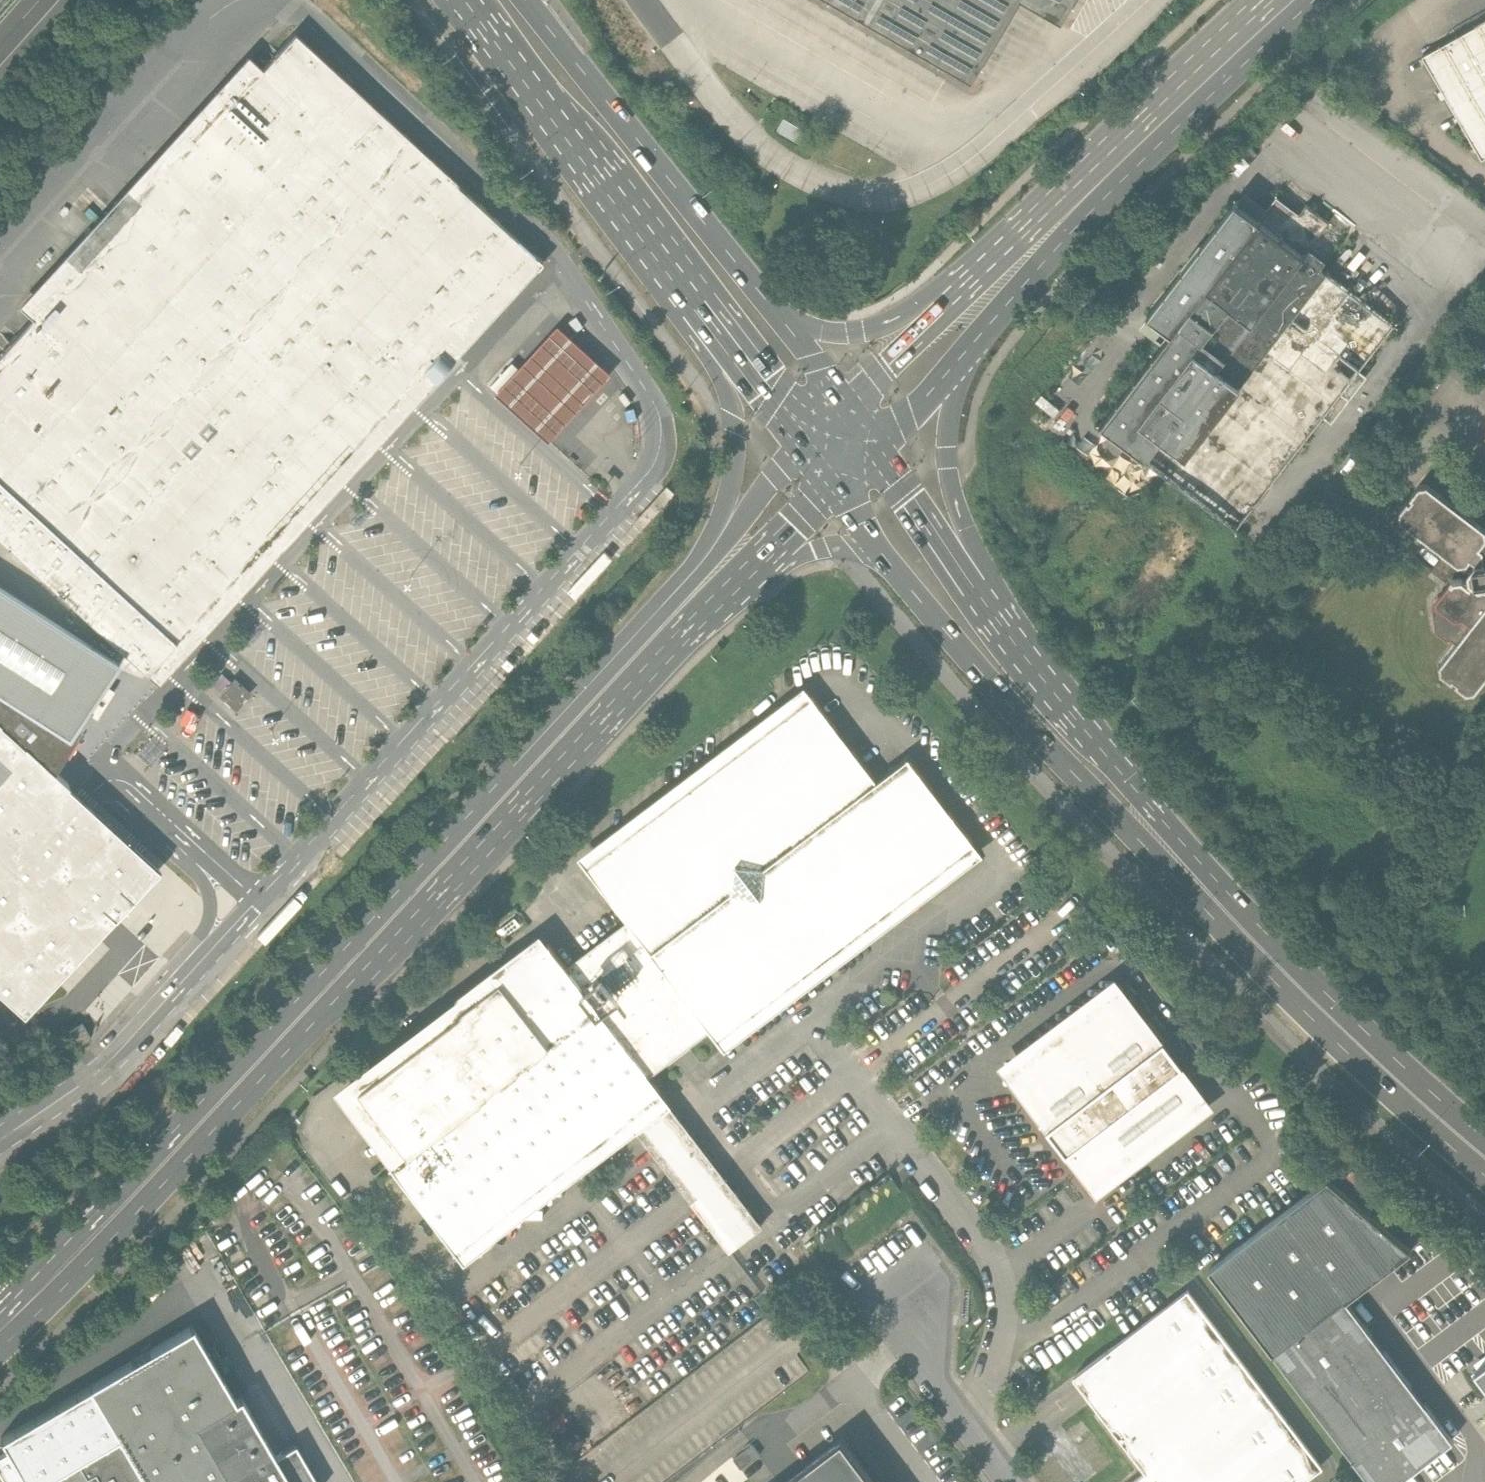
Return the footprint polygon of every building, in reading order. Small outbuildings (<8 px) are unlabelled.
[(972,82),(1020,0),(829,0),(972,82)] [(1061,22),(1074,0),(1023,0),(1061,22)] [(1422,56),(1481,160),(1484,158),(1484,20),(1422,56)] [(117,665),(139,675),(144,670),(159,683),(545,263),(295,33),(263,70),(251,59),(23,307),(35,318),(0,356),(0,723),(54,772),(77,735),(71,731),(84,710),(97,718),(106,703),(115,690),(102,682),(108,671),(112,674),(117,665)] [(1260,221),(1234,201),(1145,316),(1169,334),(1098,425),(1236,531),(1395,325),(1304,255),(1328,224),(1305,206),(1298,215),(1277,199),(1260,221)] [(525,366),(578,413),(597,391),(615,371),(563,324),(546,343),(525,366)] [(578,413),(525,366),(519,361),(496,387),(554,439),(578,413)] [(1418,486),(1409,496),(1410,497),(1407,501),(1406,500),(1397,512),(1398,519),(1444,554),(1430,570),(1449,585),(1437,603),(1438,622),(1449,631),(1449,636),(1455,641),(1438,663),(1439,664),(1439,671),(1451,681),(1453,678),(1456,681),(1455,683),(1466,692),(1474,691),(1484,678),(1484,542),(1484,541),(1484,540),(1484,531),(1484,530),(1484,529),(1427,484),(1418,486)] [(542,931),(331,1090),(334,1094),(461,1262),(639,1130),(690,1198),(730,1252),(765,1226),(724,1173),(650,1075),(711,1029),(726,1048),(985,853),(911,755),(878,780),(845,737),(809,690),(805,685),(580,855),(584,860),(629,920),(568,966),(544,935),(542,931)] [(0,994),(25,1017),(106,928),(132,900),(160,869),(86,801),(54,772),(0,723),(0,993),(0,994)] [(1114,977),(998,1065),(1097,1196),(1214,1108),(1114,977)] [(1207,1267),(1270,1352),(1342,1299),(1372,1277),(1407,1250),(1326,1178),(1207,1267)] [(1074,1374),(1145,1469),(1127,1481),(1303,1481),(1319,1470),(1187,1291),(1074,1374)] [(1342,1299),(1270,1352),(1367,1481),(1393,1481),(1431,1455),(1448,1442),(1427,1413),(1419,1403),(1418,1402),(1414,1396),(1374,1342),(1342,1299)] [(240,1397),(236,1400),(192,1326),(141,1355),(0,1437),(7,1450),(0,1454),(0,1474),(3,1479),(5,1481),(290,1481),(240,1397)] [(1475,1370),(1484,1384),(1484,1363),(1475,1370)] [(843,1437),(783,1481),(877,1481),(843,1437)] [(753,1445),(734,1459),(741,1469),(760,1455),(753,1445)]
